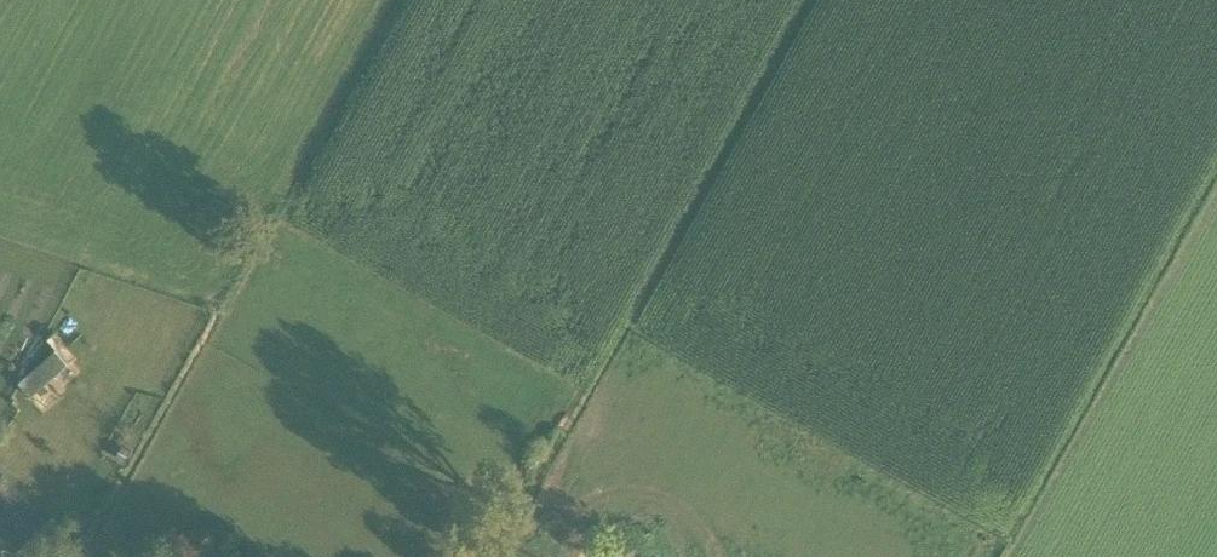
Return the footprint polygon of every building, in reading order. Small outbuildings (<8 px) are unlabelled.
[(56,351),(17,385),(30,400),(69,366),(56,351)]
